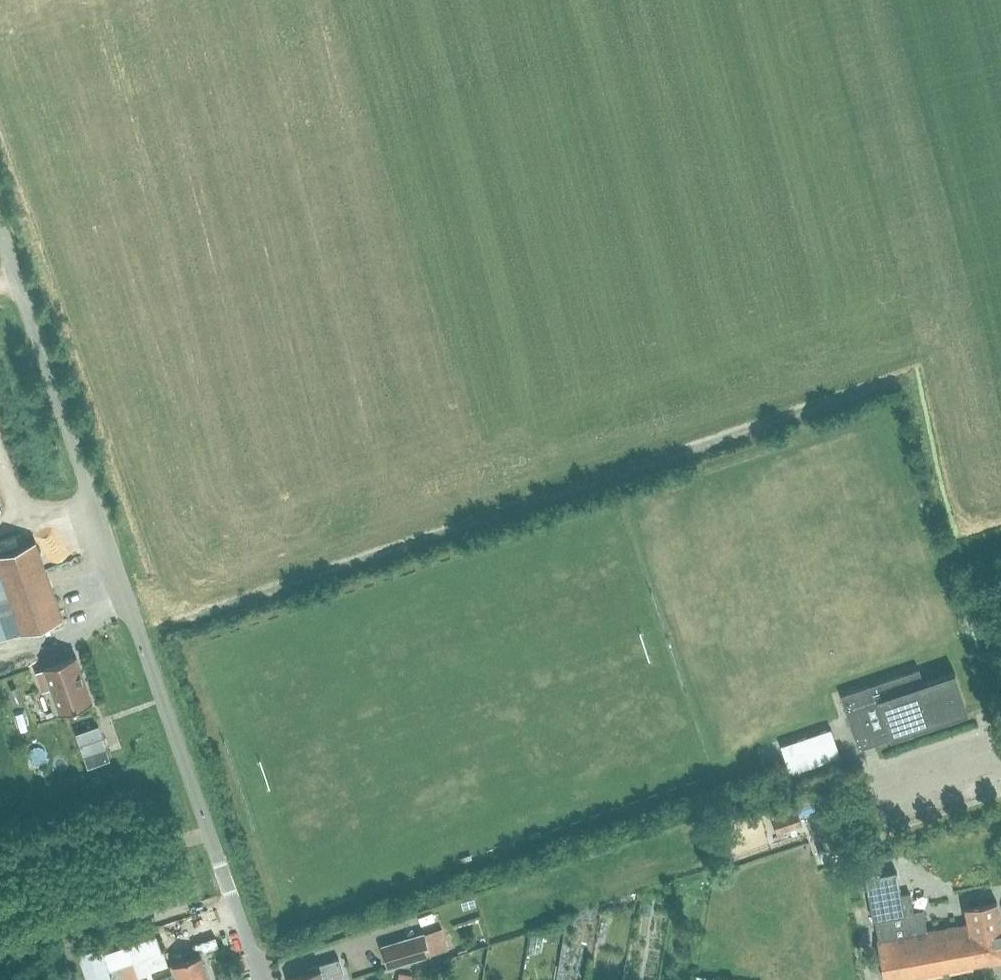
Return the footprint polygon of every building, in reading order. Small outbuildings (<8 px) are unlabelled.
[(0,554),(0,639),(62,618),(35,542),(0,554)] [(92,702),(76,655),(44,666),(44,668),(37,671),(43,689),(51,686),(60,713),(92,702)] [(919,667),(916,668),(841,694),(859,748),(968,711),(955,671),(924,682),(919,667)] [(110,757),(99,724),(76,732),(88,765),(110,757)] [(831,727),(793,740),(799,758),(787,762),(790,772),(840,754),(831,727)] [(797,809),(772,818),(777,831),(801,823),(797,809)] [(879,938),(877,939),(884,979),(1000,958),(1000,923),(997,901),(965,906),(968,922),(927,930),(923,909),(914,911),(910,892),(901,894),(897,870),(882,873),(880,863),(867,865),(868,876),(865,876),(873,919),(876,919),(879,938)] [(424,932),(382,944),(389,966),(431,953),(449,948),(443,928),(425,933),(424,932)] [(103,952),(109,969),(122,965),(133,961),(140,979),(202,979),(209,978),(201,954),(168,965),(163,950),(162,950),(156,934),(103,952)] [(288,978),(289,979),(325,979),(344,973),(339,957),(307,967),(308,972),(288,978)]
